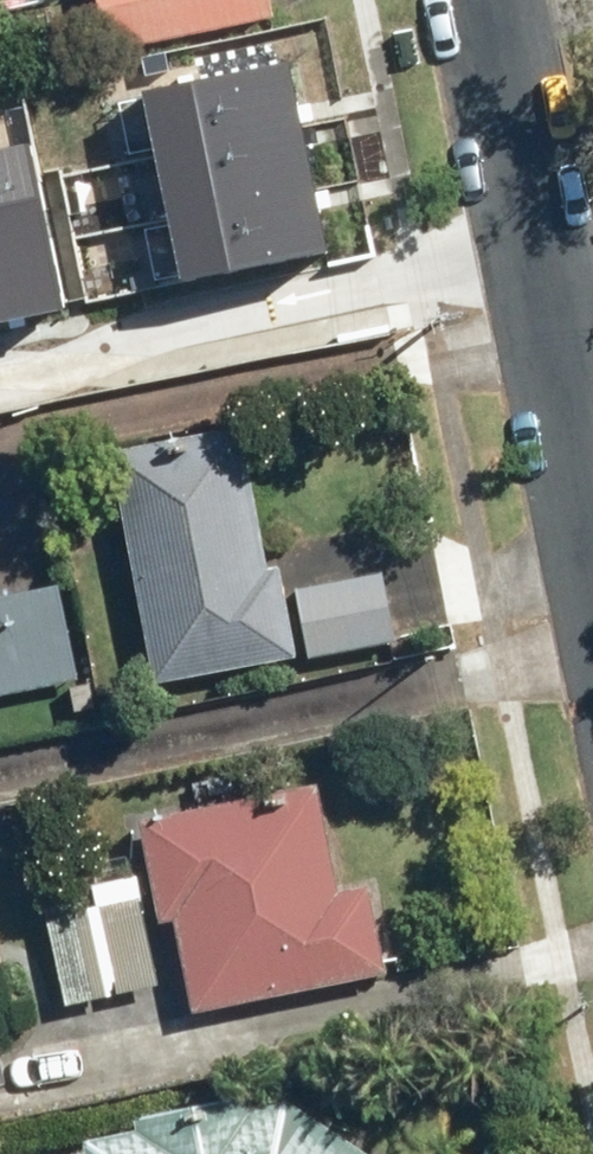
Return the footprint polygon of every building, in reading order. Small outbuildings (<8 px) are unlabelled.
[(122,51),(296,21),(293,0),(114,0),(122,51)] [(149,82),(190,280),(340,249),(299,52),(149,82)] [(67,300),(37,141),(0,148),(0,313),(67,300)] [(252,416),(128,437),(168,674),(310,650),(296,566),(278,569),(252,416)] [(400,566),(309,578),(320,656),(411,643),(400,566)] [(82,674),(64,573),(0,585),(0,688),(82,674)] [(187,911),(206,1003),(400,964),(382,875),(354,881),(332,774),(153,811),(174,914),(187,911)] [(146,871),(56,890),(78,995),(169,976),(146,871)] [(0,1029),(0,1080),(9,1078),(0,1029)] [(298,1085),(244,1092),(100,1114),(105,1147),(59,1153),(405,1153),(298,1085)]
